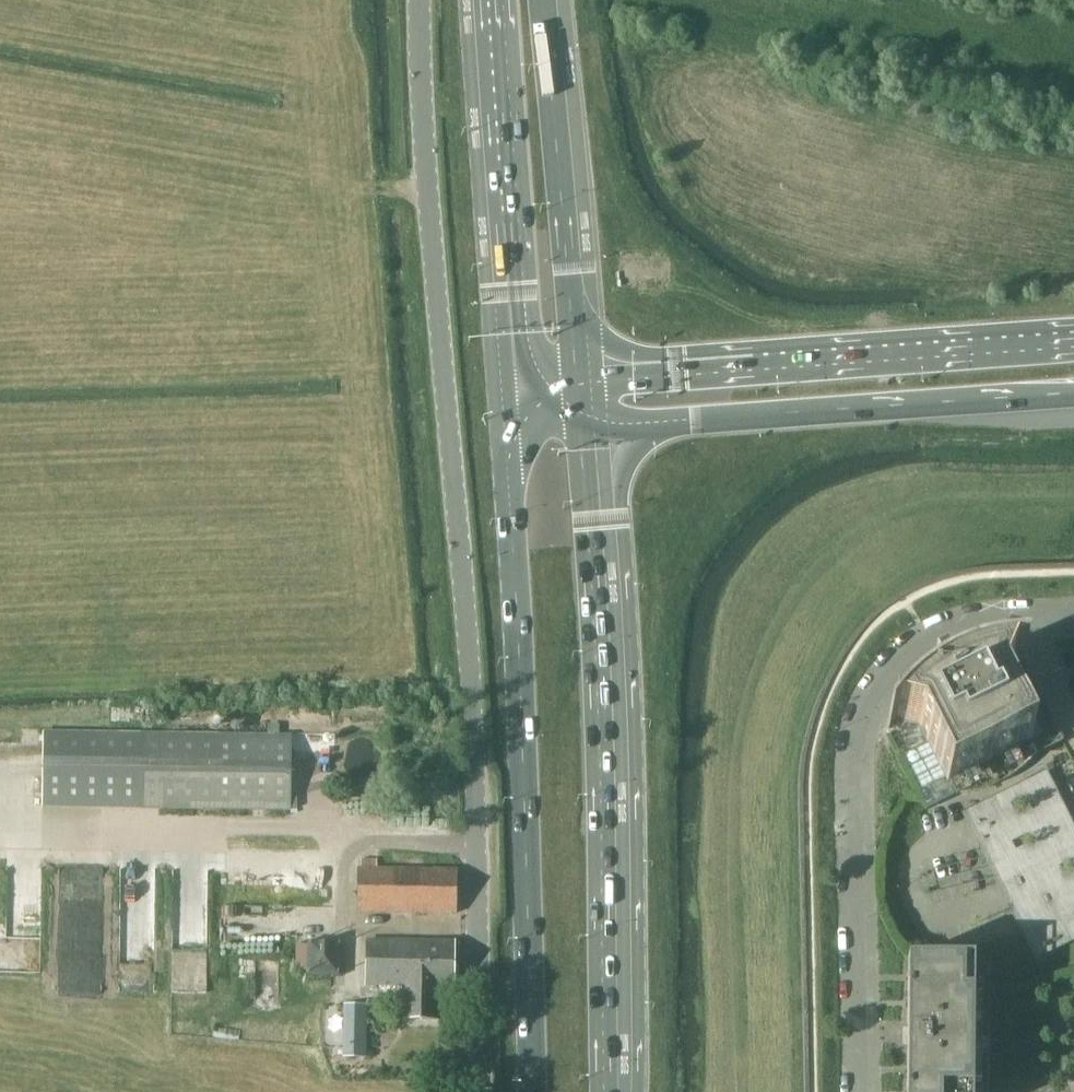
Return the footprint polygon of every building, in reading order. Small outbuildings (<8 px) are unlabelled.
[(887,727),(919,791),(928,808),(955,794),(961,794),(967,793),(974,792),(980,790),(986,789),(991,787),(997,784),(1003,781),(1008,778),(1013,775),(1018,771),(1023,767),(1028,763),(1032,759),(1036,754),(1063,740),(1023,659),(1016,659),(1009,659),(1002,660),(995,661),(987,662),(980,664),(973,666),(967,668),(960,671),(953,674),(945,677),(938,681),(931,685),(925,690),(918,694),(913,699),(907,704),(902,710),(897,715),(892,721),(887,727)] [(292,736),(45,732),(44,807),(291,810),(292,736)] [(457,869),(359,868),(358,913),(457,913),(457,869)] [(403,986),(403,1019),(439,1020),(440,987),(454,987),(455,942),(367,940),(366,986),(403,986)] [(341,975),(342,944),(308,943),(307,974),(341,975)] [(909,961),(908,1028),(902,1028),(902,1047),(908,1047),(907,1091),(989,1091),(990,958),(909,957),(909,961)] [(366,1057),(366,1006),(344,1006),(344,1057),(366,1057)]
